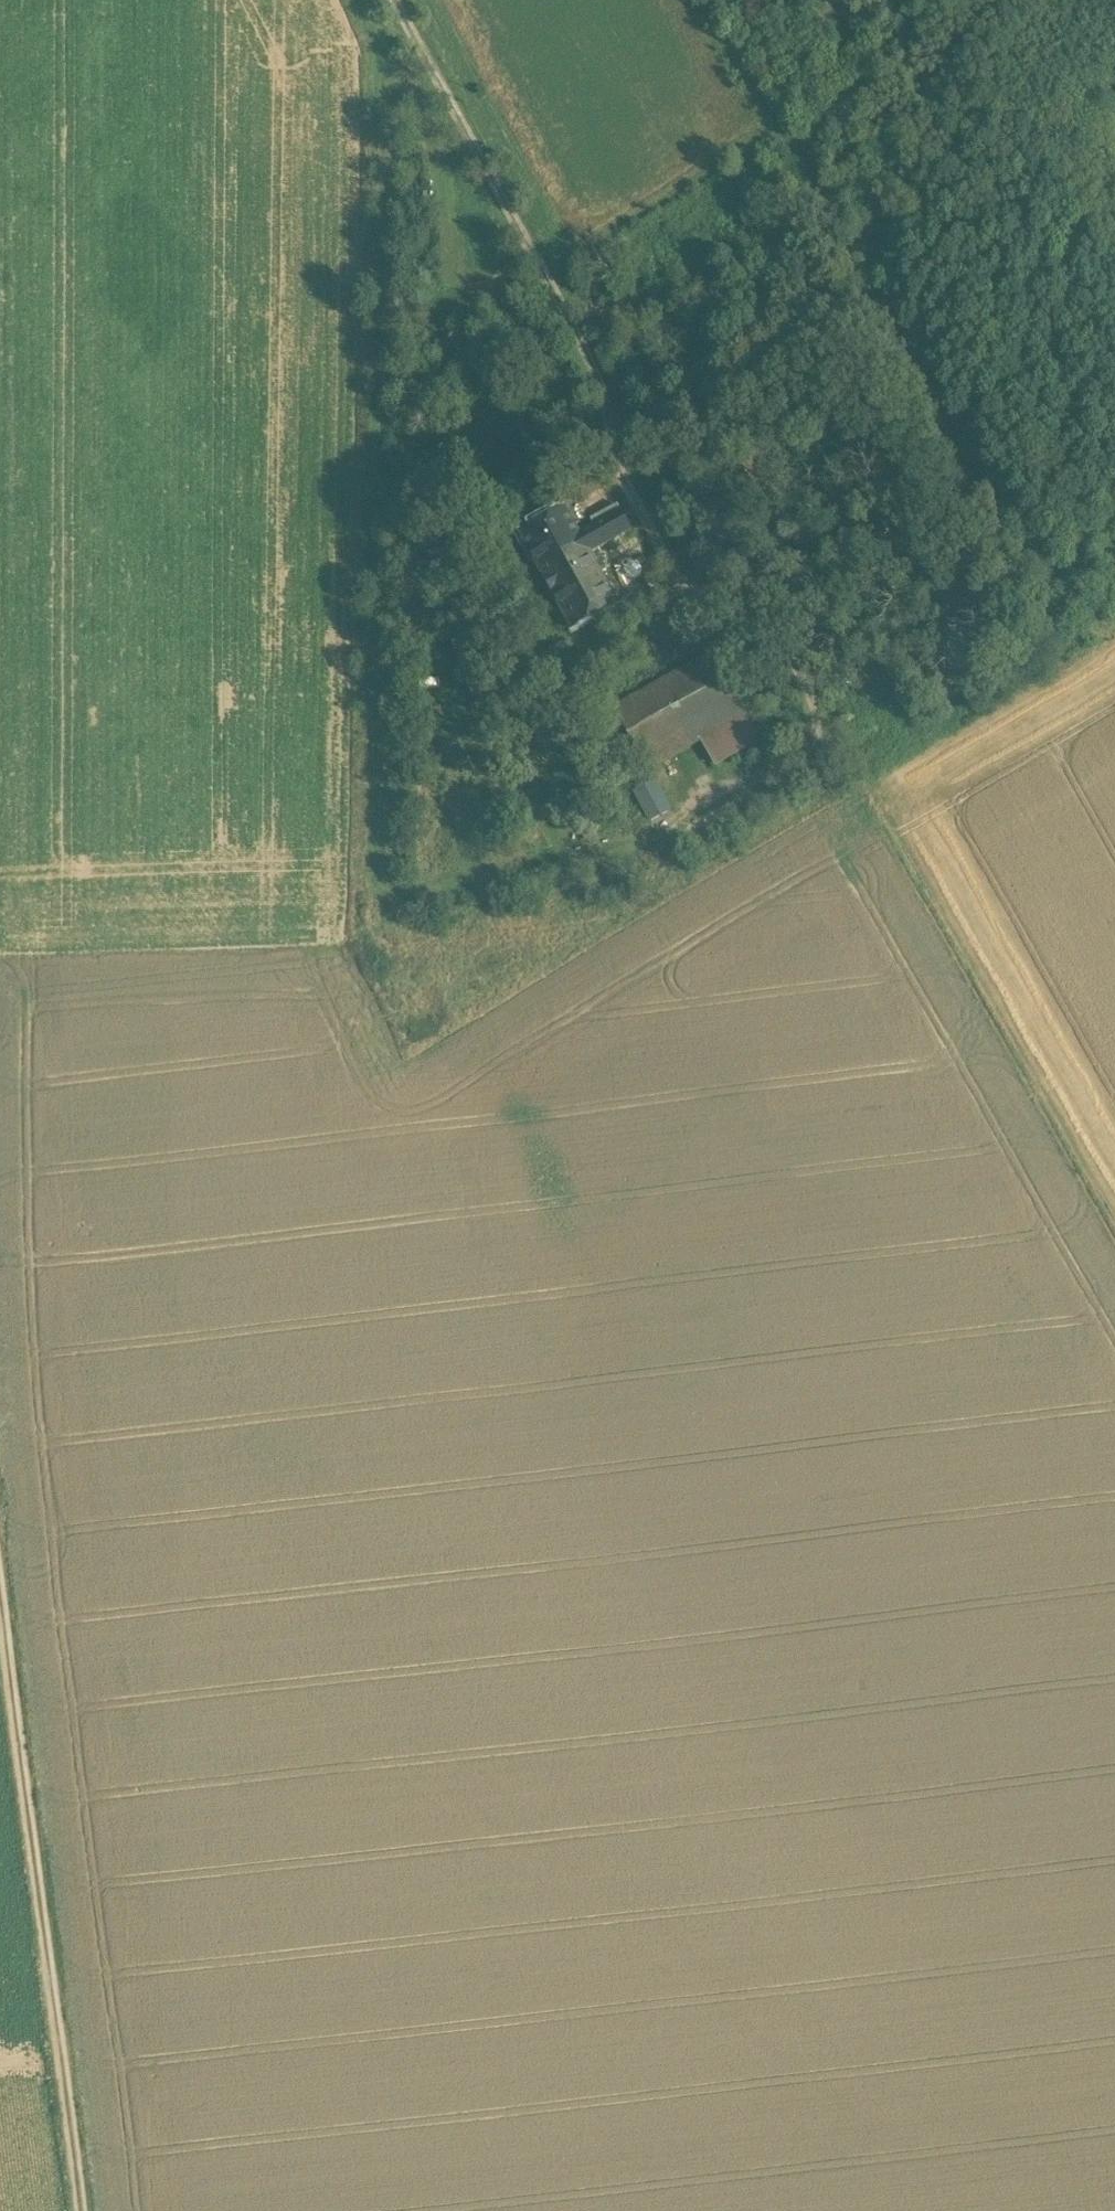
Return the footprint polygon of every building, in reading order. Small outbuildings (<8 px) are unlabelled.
[(566,508),(520,533),(539,568),(585,542),(580,534),(566,508)] [(621,511),(580,534),(585,542),(590,552),(631,530),(621,511)] [(590,552),(585,542),(539,568),(573,630),(619,604),(590,552)] [(712,654),(614,708),(615,709),(615,708),(649,770),(701,741),(713,764),(760,738),(728,680),(727,680),(712,654)] [(633,795),(644,822),(670,811),(659,784),(633,795)]
